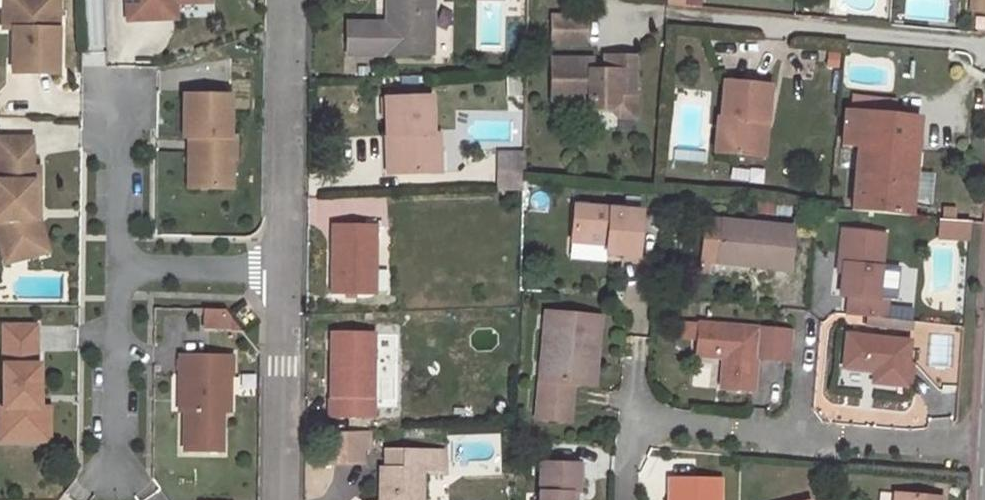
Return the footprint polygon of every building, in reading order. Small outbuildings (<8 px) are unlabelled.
[(3,9),(3,29),(13,29),(12,72),(57,73),(58,29),(52,29),(53,0),(17,0),(17,9),(3,9)] [(3,9),(17,9),(17,0),(3,0),(3,9)] [(128,21),(157,19),(156,4),(175,4),(211,2),(211,0),(127,0),(128,21)] [(385,23),(347,23),(346,53),(432,55),(433,0),(385,0),(385,23)] [(972,12),(984,13),(984,0),(973,0),(972,12)] [(175,4),(156,4),(157,19),(176,19),(175,4)] [(584,18),(550,18),(550,45),(584,45),(584,18)] [(592,61),(550,61),(549,101),(587,101),(587,111),(612,111),(620,117),(634,117),(636,59),(615,59),(615,71),(606,71),(592,71),(592,61)] [(615,71),(615,59),(606,59),(606,71),(615,71)] [(521,96),(520,77),(507,78),(508,96),(521,96)] [(725,81),(721,118),(718,118),(714,152),(754,156),(758,120),(766,121),(770,85),(725,81)] [(230,96),(183,96),(183,138),(188,138),(187,189),(220,190),(220,161),(231,161),(234,161),(235,138),(230,138),(230,96)] [(431,97),(385,98),(387,174),(440,173),(439,134),(432,135),(431,97)] [(919,117),(842,110),(839,145),(857,147),(915,152),(919,117)] [(762,157),(766,121),(758,120),(754,156),(762,157)] [(0,139),(0,247),(1,252),(38,242),(32,220),(32,202),(39,202),(39,168),(32,168),(32,139),(0,139)] [(915,152),(857,147),(851,210),(909,216),(915,152)] [(496,152),(496,171),(496,191),(523,190),(523,181),(523,152),(496,152)] [(220,161),(220,190),(231,190),(231,161),(220,161)] [(523,190),(496,191),(497,203),(522,202),(523,190)] [(38,242),(1,252),(5,265),(47,253),(39,220),(39,202),(32,202),(32,220),(38,242)] [(984,210),(940,205),(938,219),(943,220),(974,223),(984,224),(984,210)] [(643,215),(575,208),(571,244),(606,247),(605,256),(639,260),(643,215)] [(974,223),(943,220),(941,237),(973,241),(974,223)] [(719,256),(723,223),(711,222),(707,254),(719,256)] [(795,230),(723,223),(719,256),(757,260),(757,268),(791,271),(795,230)] [(375,231),(332,230),(330,290),(374,291),(374,272),(375,231)] [(845,266),(842,299),(852,300),(850,318),(890,322),(892,303),(880,302),(887,237),(844,232),(840,265),(845,266)] [(606,247),(571,244),(570,253),(605,256),(606,247)] [(374,291),(386,291),(386,272),(374,272),(374,291)] [(224,311),(204,310),(203,329),(228,329),(228,316),(224,311)] [(600,314),(545,310),(536,413),(568,417),(572,379),(578,379),(581,350),(597,350),(600,314)] [(758,359),(761,329),(700,322),(697,354),(724,357),(721,388),(754,392),(758,359)] [(35,327),(3,327),(2,442),(38,442),(43,437),(43,421),(38,416),(38,365),(35,365),(35,327)] [(761,329),(758,359),(783,361),(786,332),(761,329)] [(796,333),(786,332),(783,361),(793,363),(796,333)] [(371,401),(373,337),(330,336),(329,400),(327,400),(327,417),(347,417),(373,418),(373,401),(371,401)] [(873,386),(906,390),(912,344),(848,337),(844,370),(874,374),(873,386)] [(594,381),(597,350),(581,350),(578,379),(594,381)] [(231,357),(179,357),(179,377),(184,377),(184,413),(184,452),(222,453),(222,413),(220,413),(220,376),(231,377),(231,357)] [(231,377),(220,376),(220,413),(222,413),(231,413),(231,377)] [(49,417),(38,416),(43,421),(43,437),(38,442),(48,442),(49,417)] [(347,432),(327,432),(328,462),(362,461),(361,431),(347,432)] [(422,472),(443,472),(444,453),(417,452),(384,451),(383,472),(379,472),(378,499),(422,499),(422,472)] [(572,490),(579,491),(580,462),(541,461),(540,499),(571,499),(572,490)] [(719,479),(669,479),(669,499),(719,499),(719,479)]
